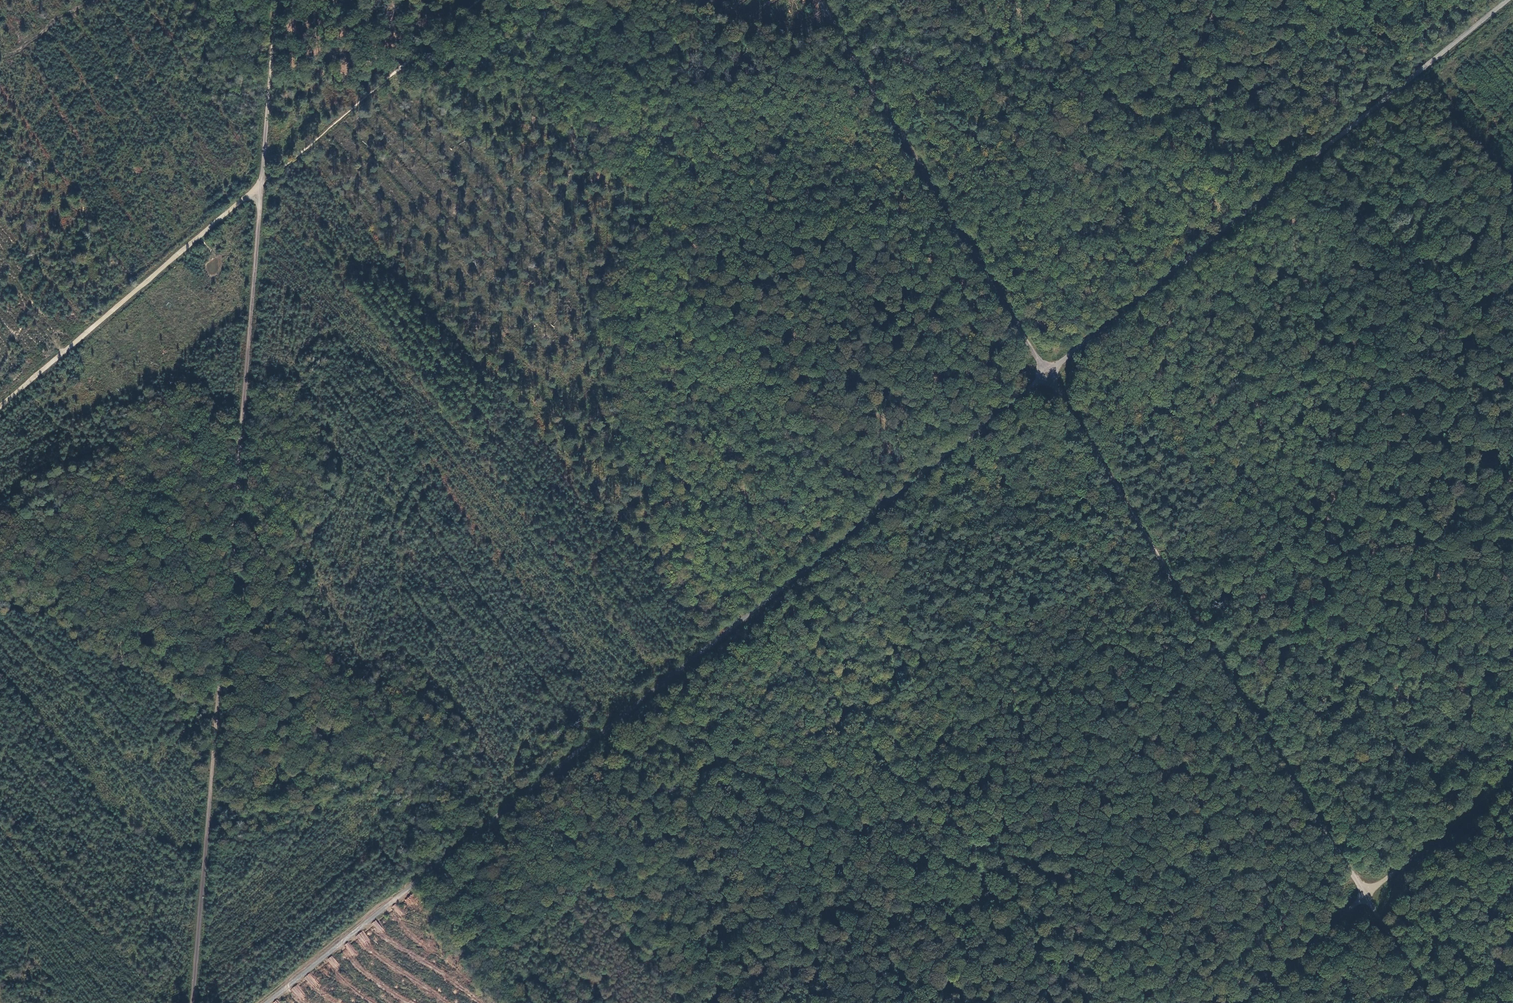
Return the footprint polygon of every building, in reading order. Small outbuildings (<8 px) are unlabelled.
[(372,923),(380,933),(383,930),(376,920),(372,923)] [(362,931),(356,936),(363,945),(369,940),(362,931)] [(350,942),(345,944),(349,954),(354,952),(350,942)] [(332,955),(327,959),(336,970),(341,966),(332,955)] [(310,984),(315,980),(310,973),(305,977),(310,984)] [(297,985),(291,989),(297,996),(302,992),(297,985)]
